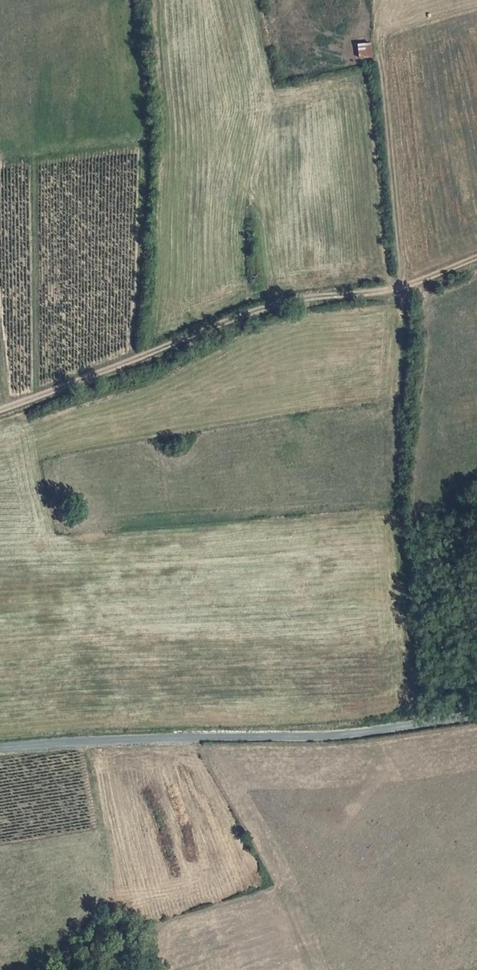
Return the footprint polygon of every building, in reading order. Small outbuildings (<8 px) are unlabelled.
[(371,57),(371,42),(350,43),(351,58),(371,57)]
